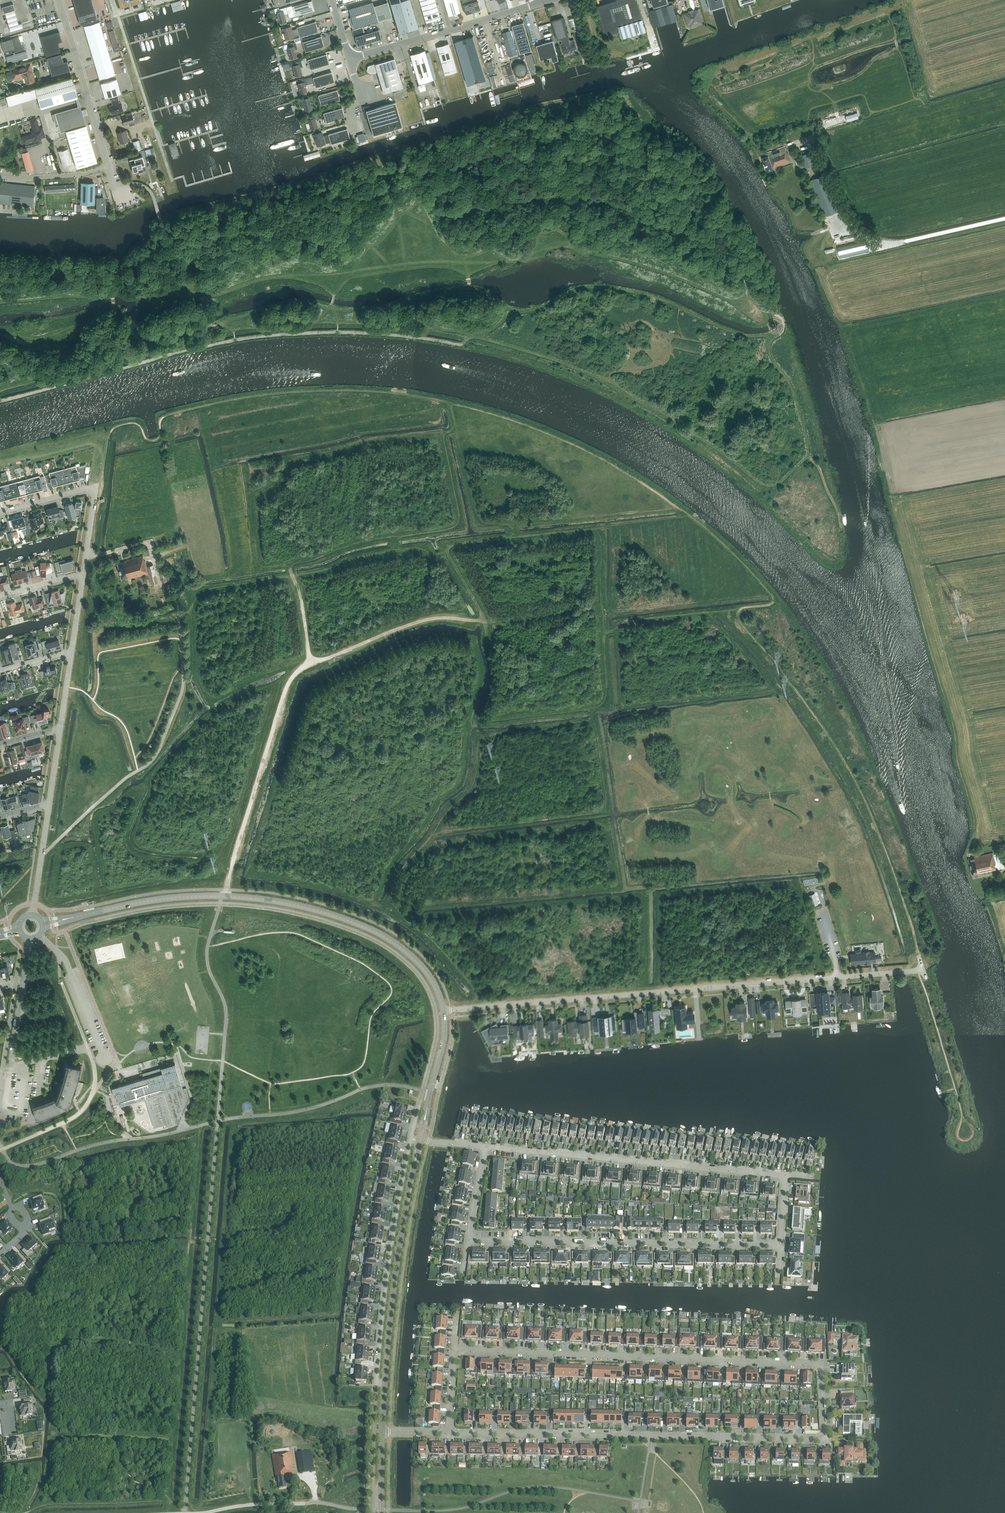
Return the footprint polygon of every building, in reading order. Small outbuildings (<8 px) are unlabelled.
[(399,34),(418,28),(410,0),(389,0),(399,34)] [(428,26),(432,25),(431,21),(440,18),(435,0),(419,0),(427,27),(428,26)] [(460,13),(456,0),(443,0),(448,16),(460,13)] [(476,0),(462,0),(463,4),(465,14),(480,10),(477,0),(476,0)] [(605,35),(624,30),(626,35),(645,29),(637,0),(618,0),(596,6),(605,35)] [(723,0),(707,0),(710,11),(712,10),(718,8),(724,7),(725,6),(723,0)] [(313,11),(310,1),(292,6),(295,16),(313,11)] [(372,2),(348,9),(351,18),(349,19),(352,28),(378,21),(392,17),(387,2),(374,6),(372,2)] [(14,10),(15,10),(13,4),(2,7),(4,13),(5,13),(14,10)] [(661,7),(666,24),(671,22),(676,21),(677,21),(672,4),(661,7)] [(280,12),(277,13),(279,23),(280,25),(287,23),(286,21),(284,14),(288,13),(289,18),(295,16),(292,6),(291,5),(279,9),(280,12)] [(650,11),(655,27),(656,27),(661,25),(666,24),(661,7),(650,11)] [(5,13),(9,27),(18,24),(14,10),(5,13)] [(689,21),(691,26),(702,23),(698,10),(684,14),(685,18),(686,21),(687,22),(689,21)] [(557,40),(561,39),(562,43),(561,44),(564,53),(568,52),(568,51),(576,49),(574,40),(569,41),(568,37),(569,36),(563,17),(551,20),(557,40)] [(99,22),(84,26),(84,28),(87,36),(102,31),(99,22)] [(318,32),(315,22),(297,27),(297,28),(299,35),(299,37),(318,32)] [(512,26),(520,53),(524,52),(528,51),(531,50),(532,50),(524,22),(512,26)] [(18,24),(9,27),(10,32),(11,32),(11,31),(23,28),(22,23),(18,24)] [(283,33),(285,39),(299,35),(297,28),(292,30),(290,26),(281,29),(283,33)] [(363,31),(362,27),(352,30),(354,36),(357,46),(371,42),(377,40),(381,39),(378,29),(367,33),(363,31)] [(102,31),(87,36),(89,46),(105,41),(102,31)] [(510,31),(502,33),(509,57),(517,55),(510,31)] [(58,42),(61,41),(59,32),(40,37),(46,56),(60,52),(58,42)] [(305,52),(324,46),(321,36),(302,42),(305,52)] [(7,58),(8,63),(27,57),(26,51),(23,52),(22,48),(19,37),(1,42),(4,51),(9,50),(11,57),(7,58)] [(474,40),(465,43),(478,86),(487,84),(474,40)] [(105,41),(89,46),(92,55),(108,51),(105,41)] [(553,62),(555,61),(558,60),(559,60),(553,41),(536,45),(541,60),(551,57),(553,62)] [(289,44),(283,45),(284,49),(287,48),(287,49),(290,60),(297,58),(294,50),(297,49),(295,43),(292,44),(293,47),(290,48),(289,44)] [(465,43),(456,45),(469,89),(478,86),(465,43)] [(450,47),(446,49),(438,51),(445,75),(457,71),(450,47)] [(434,79),(426,53),(425,50),(411,55),(419,83),(420,83),(421,85),(419,85),(421,90),(426,89),(424,82),(434,79)] [(108,51),(92,55),(95,65),(111,60),(108,51)] [(61,54),(47,58),(52,76),(70,70),(67,61),(63,62),(61,54)] [(310,69),(329,64),(326,54),(307,60),(310,69)] [(403,87),(394,58),(370,65),(369,65),(369,66),(368,66),(368,67),(367,67),(367,68),(367,69),(367,70),(367,71),(368,72),(369,73),(370,73),(371,73),(372,73),(377,72),(383,93),(403,87)] [(111,60),(95,65),(99,79),(115,75),(111,60)] [(294,62),(288,64),(289,67),(292,66),(295,76),(301,74),(300,67),(302,67),(301,60),(294,62)] [(492,61),(486,62),(490,74),(495,73),(492,61)] [(515,65),(514,66),(514,67),(516,75),(518,76),(526,74),(527,72),(525,64),(525,63),(524,63),(515,65)] [(22,75),(25,77),(27,83),(34,81),(30,65),(14,70),(16,77),(22,75)] [(315,87),(334,82),(331,72),(313,77),(315,87)] [(312,76),(301,80),(302,83),(297,84),(300,94),(307,92),(305,85),(314,82),(312,76)] [(78,96),(76,91),(76,90),(75,86),(74,85),(72,78),(35,89),(35,88),(7,97),(6,97),(8,105),(20,102),(37,97),(41,109),(74,99),(77,98),(78,98),(78,96)] [(121,94),(116,79),(101,84),(105,99),(121,94)] [(512,85),(497,90),(499,94),(513,90),(512,85)] [(321,105),(339,99),(337,90),(318,95),(321,105)] [(121,103),(119,103),(118,98),(111,100),(113,105),(109,106),(112,114),(123,111),(121,103)] [(299,101),(301,107),(304,106),(306,111),(312,109),(309,98),(299,101)] [(373,135),(402,126),(395,102),(370,109),(370,108),(366,106),(362,107),(366,120),(368,119),(373,135)] [(55,113),(52,114),(54,119),(56,118),(58,124),(61,133),(66,131),(85,125),(83,117),(81,114),(81,111),(79,105),(79,106),(55,113)] [(326,123),(345,117),(342,107),(323,113),(326,123)] [(134,122),(132,114),(131,112),(126,114),(126,116),(122,117),(124,124),(129,123),(130,126),(135,125),(134,122)] [(312,118),(308,119),(311,129),(317,127),(315,121),(318,120),(316,114),(311,115),(312,118)] [(26,135),(22,136),(24,143),(25,142),(28,142),(34,140),(35,141),(38,140),(41,140),(40,138),(45,136),(44,135),(42,127),(39,128),(36,118),(30,120),(32,124),(33,130),(32,131),(32,133),(26,135)] [(85,125),(66,131),(67,136),(77,168),(87,165),(97,162),(97,161),(89,134),(88,130),(87,129),(86,126),(86,125),(85,125)] [(350,138),(347,129),(328,134),(330,142),(331,144),(350,138)] [(120,143),(128,140),(125,130),(117,133),(120,143)] [(330,142),(328,134),(323,136),(322,132),(312,135),(314,139),(315,139),(317,146),(330,142)] [(141,150),(139,140),(133,142),(135,151),(141,150)] [(175,143),(169,145),(173,158),(179,156),(175,143)] [(21,148),(27,171),(35,169),(28,146),(21,148)] [(762,158),(767,172),(773,170),(773,167),(791,161),(788,152),(787,153),(785,147),(767,153),(768,156),(762,158)] [(73,163),(68,149),(58,151),(63,166),(73,163)] [(814,164),(810,152),(801,155),(805,167),(814,164)] [(133,174),(143,171),(142,166),(145,165),(142,157),(129,160),(131,166),(132,165),(133,168),(132,168),(133,174)] [(822,175),(810,180),(825,217),(838,211),(827,183),(826,184),(822,175)] [(26,185),(0,182),(0,203),(33,206),(35,186),(26,185)] [(104,211),(103,198),(100,198),(100,197),(98,197),(98,187),(94,187),(94,183),(82,183),(81,203),(93,203),(93,208),(97,208),(97,211),(104,211)] [(45,187),(46,192),(76,190),(75,184),(45,187)] [(71,467),(75,481),(79,480),(80,481),(84,480),(86,464),(76,467),(76,465),(71,467)] [(75,481),(71,467),(64,468),(62,469),(67,485),(70,484),(70,482),(75,481)] [(62,469),(54,471),(58,486),(63,484),(63,486),(67,485),(62,469)] [(58,486),(54,471),(49,473),(49,474),(46,475),(50,490),(53,489),(53,487),(58,486)] [(34,477),(38,491),(43,490),(43,491),(47,490),(43,476),(40,477),(39,475),(34,477)] [(38,491),(34,477),(26,479),(30,495),(34,494),(33,492),(38,491)] [(17,481),(21,496),(26,494),(27,496),(30,495),(26,479),(17,481)] [(21,496),(17,481),(9,483),(13,500),(17,499),(17,497),(21,496)] [(13,500),(9,483),(1,486),(4,500),(9,499),(10,501),(13,500)] [(76,504),(72,505),(72,503),(65,504),(69,518),(80,515),(81,507),(82,502),(76,501),(76,504)] [(49,517),(57,515),(58,518),(64,516),(62,509),(59,510),(58,506),(47,509),(49,517)] [(41,511),(33,513),(33,514),(33,513),(34,517),(29,518),(32,529),(31,529),(32,529),(40,527),(39,523),(44,522),(44,521),(41,513),(41,511)] [(23,516),(11,519),(12,520),(13,526),(14,527),(18,526),(18,529),(19,529),(22,528),(24,534),(26,534),(31,533),(29,525),(27,517),(23,518),(23,516)] [(9,530),(7,524),(1,525),(0,522),(0,534),(3,534),(3,532),(9,530)] [(144,561),(142,556),(141,556),(140,556),(140,557),(136,558),(136,557),(136,558),(132,559),(132,558),(132,559),(129,560),(129,559),(128,559),(128,560),(126,560),(125,560),(125,561),(117,564),(121,579),(128,577),(129,578),(148,573),(146,566),(145,560),(144,561)] [(73,559),(65,562),(64,559),(54,562),(57,572),(57,573),(72,569),(73,559)] [(34,566),(37,576),(40,575),(40,577),(43,576),(46,576),(46,574),(54,571),(51,562),(46,563),(46,562),(40,562),(40,565),(34,566)] [(153,564),(146,566),(148,573),(151,583),(158,582),(153,564)] [(16,573),(11,574),(13,581),(12,582),(13,583),(14,583),(14,585),(19,583),(28,580),(26,570),(22,571),(21,569),(15,570),(16,573)] [(160,573),(162,582),(167,581),(173,580),(171,571),(160,573)] [(3,588),(3,584),(8,583),(7,577),(1,578),(1,577),(0,577),(0,589),(3,588)] [(53,596),(46,597),(49,606),(54,604),(53,604),(62,601),(61,599),(63,599),(64,593),(60,594),(58,590),(52,592),(53,596)] [(36,596),(29,598),(32,608),(39,606),(39,605),(44,604),(43,597),(37,599),(36,596)] [(15,602),(7,604),(10,615),(18,613),(18,612),(24,610),(22,603),(16,605),(15,602)] [(33,643),(25,645),(29,657),(32,656),(32,655),(36,654),(35,650),(39,649),(39,650),(40,650),(36,638),(32,640),(33,643)] [(41,641),(43,649),(47,647),(48,651),(60,647),(58,640),(46,643),(46,640),(41,641)] [(2,650),(6,662),(11,661),(13,661),(12,656),(18,654),(15,643),(9,645),(10,648),(2,650)] [(45,674),(50,673),(57,671),(55,665),(50,667),(49,666),(46,667),(47,668),(43,669),(45,674)] [(22,677),(18,678),(21,690),(26,688),(25,685),(31,684),(30,681),(31,681),(29,675),(28,676),(28,673),(21,675),(22,677)] [(2,691),(9,689),(9,690),(15,688),(13,682),(9,683),(9,682),(7,683),(6,679),(3,680),(0,680),(0,684),(2,691)] [(44,712),(30,715),(32,721),(37,720),(38,722),(40,722),(41,725),(40,721),(49,719),(49,715),(50,715),(50,712),(49,712),(49,709),(44,709),(44,712)] [(30,722),(28,716),(22,717),(23,720),(14,722),(16,732),(26,729),(24,723),(30,722)] [(9,734),(6,722),(0,724),(0,737),(9,734)] [(28,750),(25,751),(27,759),(36,756),(35,752),(44,750),(42,742),(27,746),(28,750)] [(8,756),(4,757),(7,767),(13,765),(12,762),(17,761),(14,750),(6,752),(8,756)] [(28,793),(22,795),(24,802),(30,800),(30,801),(38,799),(39,792),(38,792),(38,787),(31,786),(30,790),(28,792),(28,793)] [(9,797),(1,799),(4,809),(8,807),(8,808),(12,807),(11,804),(17,803),(15,796),(9,798),(9,797)] [(26,821),(25,819),(20,821),(20,822),(16,823),(18,833),(24,832),(25,832),(25,833),(31,831),(31,830),(33,830),(35,818),(28,820),(26,821)] [(16,829),(13,830),(9,831),(7,824),(1,826),(2,830),(1,830),(2,834),(3,834),(4,837),(8,836),(9,841),(18,838),(16,829)] [(996,866),(993,853),(974,857),(974,856),(970,856),(971,858),(969,858),(972,875),(974,874),(975,877),(979,877),(978,874),(996,870),(995,866),(996,866)] [(815,893),(809,895),(813,906),(818,904),(815,893)] [(852,954),(853,963),(875,961),(875,952),(852,954)] [(4,977),(9,976),(9,975),(9,972),(9,971),(9,968),(8,969),(7,964),(0,965),(0,972),(2,971),(3,977),(4,977)] [(874,1004),(874,1008),(880,1007),(880,1004),(883,1003),(882,996),(881,996),(880,989),(872,989),(873,996),(870,997),(871,1004),(874,1004)] [(843,1007),(850,1006),(850,1004),(854,1004),(854,1007),(862,1006),(861,994),(853,994),(853,998),(849,998),(849,992),(842,993),(843,1007)] [(828,998),(828,994),(817,995),(817,1001),(811,1002),(811,1007),(818,1006),(818,1010),(829,1009),(829,1004),(835,1004),(835,997),(828,998)] [(795,1000),(785,1001),(786,1012),(793,1011),(793,1013),(800,1013),(799,1012),(807,1011),(806,999),(800,1000),(800,999),(795,1000)] [(774,1009),(778,1009),(778,1003),(777,1002),(774,1003),(773,1001),(766,1002),(766,1003),(762,1004),(763,1010),(766,1010),(767,1012),(767,1015),(770,1015),(775,1014),(774,1012),(774,1009)] [(736,1005),(736,1006),(731,1007),(732,1016),(740,1015),(740,1017),(745,1017),(745,1015),(747,1015),(746,1007),(745,1007),(744,1002),(739,1002),(739,1005),(736,1005)] [(650,1026),(658,1025),(658,1015),(661,1014),(661,1016),(669,1015),(668,1008),(661,1009),(661,1010),(657,1010),(657,1009),(649,1010),(650,1026)] [(692,1021),(691,1013),(686,1013),(685,1008),(675,1009),(677,1027),(687,1026),(687,1022),(692,1021)] [(635,1029),(640,1029),(640,1027),(644,1026),(643,1013),(638,1013),(639,1017),(635,1018),(626,1018),(626,1019),(622,1019),(622,1029),(627,1028),(627,1031),(636,1031),(635,1029)] [(569,1033),(576,1032),(576,1031),(580,1031),(580,1033),(589,1032),(588,1021),(587,1021),(587,1015),(579,1015),(580,1021),(579,1021),(579,1022),(575,1022),(575,1021),(568,1022),(569,1033)] [(614,1017),(593,1018),(594,1030),(600,1029),(600,1031),(600,1032),(611,1031),(611,1030),(611,1028),(615,1028),(614,1017)] [(557,1020),(549,1021),(550,1025),(546,1025),(546,1031),(550,1031),(551,1035),(558,1034),(558,1030),(562,1030),(561,1024),(557,1024),(557,1020)] [(503,1038),(508,1037),(507,1031),(509,1031),(508,1024),(501,1025),(501,1027),(499,1027),(496,1023),(482,1031),(488,1043),(491,1041),(492,1042),(497,1040),(497,1038),(499,1038),(500,1039),(501,1038),(503,1038)] [(520,1026),(514,1026),(515,1038),(519,1038),(519,1037),(522,1037),(523,1041),(532,1040),(532,1035),(534,1034),(533,1025),(527,1025),(527,1024),(520,1025),(520,1026)] [(32,1105),(36,1119),(40,1117),(44,1116),(47,1115),(49,1115),(51,1114),(56,1112),(59,1111),(62,1109),(66,1107),(70,1105),(74,1103),(71,1098),(72,1095),(72,1093),(74,1089),(75,1084),(76,1081),(77,1081),(77,1077),(79,1073),(80,1073),(79,1073),(80,1069),(80,1065),(66,1062),(66,1063),(65,1067),(65,1069),(63,1077),(61,1084),(58,1092),(56,1096),(53,1097),(46,1100),(39,1103),(37,1104),(33,1105),(32,1105)] [(116,1094),(116,1096),(119,1105),(144,1098),(153,1128),(165,1124),(166,1126),(163,1127),(173,1124),(163,1092),(182,1087),(175,1063),(139,1074),(140,1074),(142,1073),(143,1078),(111,1087),(114,1097),(115,1097),(114,1094),(116,1094)] [(394,1107),(393,1113),(405,1116),(406,1110),(402,1108),(399,1107),(398,1108),(394,1107)] [(405,1116),(393,1113),(391,1119),(390,1119),(389,1122),(397,1124),(398,1121),(404,1122),(405,1116)] [(460,1122),(462,1123),(461,1127),(463,1128),(462,1134),(465,1134),(469,1118),(467,1117),(467,1116),(462,1115),(460,1122)] [(469,1123),(471,1123),(470,1128),(473,1129),(471,1134),(474,1135),(478,1118),(476,1118),(476,1117),(471,1116),(469,1123)] [(478,1124),(480,1124),(479,1129),(482,1130),(480,1135),(483,1136),(487,1119),(485,1119),(485,1118),(480,1117),(478,1124)] [(487,1125),(489,1125),(488,1130),(491,1130),(489,1136),(492,1137),(496,1120),(494,1120),(494,1119),(489,1117),(487,1125)] [(498,1126),(497,1131),(500,1131),(498,1137),(501,1138),(505,1121),(503,1120),(503,1119),(498,1118),(496,1126),(498,1126)] [(511,1139),(514,1122),(512,1121),(512,1120),(507,1119),(505,1126),(507,1127),(506,1131),(509,1132),(507,1138),(511,1139)] [(516,1139),(520,1140),(524,1123),(521,1122),(521,1121),(516,1120),(514,1127),(516,1128),(515,1132),(518,1133),(516,1139)] [(525,1140),(529,1140),(533,1124),(530,1123),(530,1122),(525,1121),(523,1128),(525,1129),(524,1133),(527,1134),(525,1140)] [(534,1141),(538,1141),(542,1125),(539,1124),(539,1123),(534,1122),(532,1129),(534,1130),(533,1134),(536,1135),(534,1141)] [(543,1141),(547,1142),(551,1125),(548,1125),(548,1124),(543,1123),(541,1130),(543,1130),(542,1135),(545,1136),(543,1141)] [(390,1124),(388,1133),(400,1136),(402,1130),(396,1129),(397,1125),(390,1124)] [(553,1142),(556,1143),(560,1126),(557,1126),(557,1125),(552,1124),(550,1131),(552,1131),(551,1136),(554,1136),(553,1142)] [(569,1127),(566,1126),(561,1124),(559,1132),(561,1132),(560,1137),(563,1137),(562,1143),(565,1144),(569,1127)] [(571,1144),(574,1145),(578,1128),(575,1127),(575,1126),(570,1125),(568,1133),(570,1133),(569,1138),(572,1138),(571,1144)] [(580,1145),(583,1146),(587,1129),(584,1128),(584,1127),(579,1126),(577,1134),(579,1134),(578,1139),(581,1139),(580,1145)] [(589,1146),(592,1147),(596,1130),(593,1129),(593,1128),(588,1127),(587,1134),(588,1135),(587,1139),(590,1140),(589,1146)] [(598,1147),(601,1147),(605,1131),(602,1130),(602,1129),(597,1128),(596,1135),(598,1136),(596,1140),(599,1141),(598,1147)] [(605,1136),(607,1137),(606,1141),(608,1142),(607,1148),(610,1148),(614,1131),(611,1131),(612,1130),(606,1129),(605,1136)] [(614,1137),(616,1137),(615,1142),(617,1143),(616,1148),(619,1149),(623,1132),(620,1132),(621,1131),(615,1130),(614,1137)] [(624,1143),(626,1143),(625,1149),(628,1150),(632,1133),(629,1133),(630,1132),(624,1130),(623,1138),(625,1138),(624,1143)] [(633,1144),(635,1144),(634,1150),(637,1151),(641,1134),(638,1133),(639,1133),(633,1131),(632,1139),(634,1139),(633,1144)] [(641,1140),(643,1140),(642,1145),(644,1145),(643,1151),(646,1152),(650,1135),(647,1134),(648,1133),(643,1132),(641,1140)] [(400,1136),(388,1133),(386,1142),(393,1144),(393,1141),(399,1142),(400,1136)] [(652,1152),(655,1153),(659,1136),(656,1135),(657,1134),(652,1133),(650,1140),(652,1141),(651,1145),(653,1146),(652,1152)] [(659,1141),(661,1142),(660,1146),(662,1147),(661,1153),(664,1154),(668,1137),(666,1136),(666,1135),(661,1134),(659,1141)] [(673,1154),(677,1138),(675,1137),(675,1136),(670,1135),(668,1142),(670,1143),(669,1147),(671,1148),(670,1154),(673,1154)] [(679,1154),(682,1155),(686,1138),(684,1138),(684,1137),(679,1136),(677,1143),(679,1143),(678,1148),(680,1149),(679,1154)] [(686,1144),(688,1144),(687,1149),(690,1150),(688,1155),(691,1156),(695,1139),(693,1139),(693,1138),(688,1137),(686,1144)] [(695,1145),(697,1145),(696,1150),(699,1150),(697,1156),(700,1157),(704,1140),(702,1140),(702,1139),(697,1137),(695,1145)] [(704,1146),(706,1146),(705,1151),(708,1151),(706,1157),(709,1158),(713,1141),(711,1140),(706,1138),(704,1146)] [(715,1158),(718,1159),(722,1142),(720,1141),(720,1140),(715,1139),(713,1146),(715,1147),(714,1152),(717,1152),(715,1158)] [(724,1159),(727,1160),(731,1143),(729,1142),(729,1141),(724,1140),(722,1147),(724,1148),(723,1152),(726,1153),(724,1159)] [(731,1148),(733,1149),(732,1153),(735,1154),(733,1160),(737,1160),(740,1144),(738,1143),(738,1142),(733,1141),(731,1148)] [(742,1161),(746,1161),(750,1145),(747,1144),(747,1143),(742,1142),(740,1149),(742,1150),(741,1154),(744,1155),(742,1161)] [(751,1161),(755,1162),(759,1145),(756,1145),(756,1144),(751,1143),(749,1150),(751,1150),(750,1155),(753,1156),(751,1161)] [(387,1150),(386,1154),(396,1156),(398,1150),(392,1148),(392,1145),(386,1144),(385,1150),(387,1150)] [(760,1162),(764,1163),(768,1146),(765,1146),(765,1145),(760,1144),(758,1151),(760,1151),(759,1156),(762,1156),(760,1162)] [(769,1163),(773,1164),(777,1147),(774,1146),(769,1144),(767,1152),(769,1152),(768,1157),(771,1157),(769,1163)] [(779,1164),(782,1165),(786,1148),(783,1147),(783,1146),(778,1145),(776,1153),(778,1153),(777,1158),(780,1158),(779,1164)] [(788,1165),(791,1166),(795,1149),(792,1148),(792,1147),(787,1146),(785,1153),(787,1154),(786,1158),(789,1159),(788,1165)] [(797,1166),(800,1167),(804,1150),(801,1149),(801,1148),(796,1147),(794,1154),(796,1155),(795,1159),(798,1160),(797,1166)] [(812,1153),(813,1151),(810,1150),(810,1149),(805,1148),(804,1155),(805,1156),(804,1160),(807,1161),(806,1167),(809,1167),(811,1158),(815,1159),(816,1154),(812,1153)] [(466,1149),(464,1159),(474,1161),(474,1160),(475,1160),(476,1156),(475,1156),(475,1155),(472,1154),(473,1150),(466,1149)] [(395,1162),(396,1156),(386,1154),(386,1157),(383,1156),(382,1162),(388,1164),(389,1161),(395,1162)] [(464,1159),(462,1168),(469,1169),(469,1166),(473,1167),(473,1165),(474,1166),(475,1162),(474,1162),(474,1161),(464,1159)] [(519,1175),(528,1175),(529,1163),(524,1162),(524,1160),(521,1160),(519,1175)] [(535,1164),(529,1163),(528,1175),(537,1176),(539,1161),(535,1161),(535,1164)] [(540,1177),(549,1177),(550,1165),(545,1164),(545,1162),(542,1162),(540,1177)] [(556,1166),(550,1165),(549,1177),(558,1178),(559,1163),(556,1163),(556,1166)] [(383,1170),(382,1174),(392,1175),(393,1169),(388,1168),(388,1165),(382,1164),(381,1170),(383,1170)] [(564,1177),(570,1177),(571,1167),(566,1167),(566,1164),(562,1164),(561,1176),(564,1176),(564,1177)] [(580,1165),(577,1165),(577,1168),(571,1167),(570,1177),(570,1178),(579,1179),(580,1165)] [(582,1181),(591,1181),(592,1169),(587,1169),(587,1166),(583,1166),(582,1181)] [(598,1170),(592,1169),(591,1181),(600,1182),(601,1168),(598,1167),(598,1170)] [(462,1168),(460,1177),(470,1179),(470,1178),(471,1178),(472,1175),(471,1175),(471,1173),(468,1172),(469,1169),(462,1168)] [(612,1184),(612,1181),(613,1171),(607,1171),(608,1168),(604,1168),(603,1183),(612,1184)] [(622,1170),(619,1169),(619,1172),(613,1171),(612,1181),(612,1184),(621,1184),(622,1170)] [(625,1170),(624,1185),(633,1186),(634,1173),(628,1173),(629,1170),(625,1170)] [(643,1172),(640,1171),(639,1174),(634,1173),(633,1186),(642,1186),(643,1172)] [(648,1172),(645,1172),(643,1187),(652,1187),(653,1175),(648,1174),(648,1172)] [(662,1173),(659,1173),(659,1175),(653,1175),(652,1187),(661,1188),(662,1173)] [(391,1182),(392,1175),(382,1174),(382,1177),(379,1176),(378,1182),(385,1184),(385,1180),(391,1182)] [(667,1174),(664,1174),(663,1188),(672,1189),(673,1177),(667,1176),(667,1174)] [(682,1175),(678,1175),(678,1177),(673,1177),(672,1189),(680,1190),(682,1175)] [(682,1189),(691,1190),(691,1189),(692,1179),(687,1178),(687,1176),(683,1175),(682,1189)] [(456,1186),(465,1188),(466,1185),(469,1185),(469,1184),(470,1184),(471,1181),(470,1180),(470,1179),(460,1177),(458,1186),(456,1186)] [(692,1179),(691,1189),(697,1189),(700,1189),(701,1177),(698,1177),(698,1179),(692,1179)] [(701,1192),(710,1193),(712,1181),(706,1180),(706,1178),(703,1177),(701,1192)] [(717,1181),(712,1181),(710,1193),(719,1194),(721,1179),(717,1179),(717,1181)] [(724,1192),(730,1192),(731,1182),(725,1182),(726,1179),(722,1179),(721,1191),(724,1191),(724,1192)] [(731,1182),(730,1192),(730,1194),(739,1195),(740,1181),(737,1181),(736,1183),(731,1182)] [(742,1181),(740,1196),(749,1197),(750,1184),(745,1184),(745,1181),(742,1181)] [(756,1185),(750,1184),(749,1197),(758,1198),(760,1183),(756,1182),(756,1185)] [(769,1197),(769,1196),(770,1186),(764,1186),(764,1183),(761,1183),(760,1197),(769,1197)] [(379,1190),(379,1193),(389,1195),(390,1189),(384,1188),(384,1185),(378,1184),(377,1190),(379,1190)] [(808,1185),(794,1184),(794,1185),(796,1185),(795,1189),(796,1189),(796,1192),(795,1192),(795,1199),(799,1200),(799,1198),(806,1199),(806,1193),(807,1193),(807,1196),(813,1197),(814,1187),(808,1187),(808,1186),(808,1185)] [(456,1186),(454,1195),(466,1198),(467,1196),(468,1197),(469,1193),(467,1193),(468,1191),(464,1191),(465,1188),(456,1186)] [(776,1187),(770,1186),(769,1196),(775,1197),(775,1196),(779,1197),(779,1189),(775,1188),(776,1187)] [(387,1201),(389,1195),(379,1193),(378,1197),(376,1196),(375,1202),(381,1204),(382,1200),(387,1201)] [(34,1202),(32,1203),(32,1206),(34,1210),(39,1208),(40,1210),(44,1209),(43,1207),(44,1207),(41,1200),(43,1199),(41,1195),(33,1199),(34,1202)] [(466,1199),(466,1198),(454,1195),(452,1204),(462,1206),(462,1203),(465,1204),(466,1202),(467,1202),(467,1199),(466,1199)] [(376,1210),(375,1213),(385,1215),(386,1209),(380,1208),(381,1205),(374,1204),(373,1210),(376,1210)] [(454,1210),(453,1215),(463,1217),(463,1216),(464,1216),(465,1213),(464,1213),(464,1211),(461,1211),(461,1207),(452,1206),(452,1209),(454,1210)] [(800,1225),(804,1225),(804,1216),(810,1216),(811,1210),(794,1209),(792,1230),(799,1231),(800,1225)] [(384,1221),(385,1215),(375,1213),(375,1217),(372,1216),(371,1222),(378,1224),(378,1220),(384,1221)] [(463,1217),(453,1215),(451,1225),(458,1226),(459,1223),(462,1223),(462,1222),(463,1222),(464,1219),(463,1218),(463,1217)] [(51,1217),(40,1221),(41,1225),(40,1226),(44,1235),(50,1233),(49,1231),(54,1229),(52,1222),(52,1221),(51,1217)] [(512,1230),(518,1230),(518,1220),(515,1220),(515,1218),(512,1218),(512,1217),(509,1217),(509,1224),(512,1224),(512,1230)] [(518,1220),(518,1230),(523,1230),(523,1224),(526,1224),(526,1218),(518,1218),(518,1220)] [(530,1231),(536,1231),(536,1221),(533,1221),(533,1218),(528,1218),(527,1224),(530,1224),(530,1231)] [(536,1221),(536,1231),(542,1231),(542,1225),(545,1225),(545,1218),(541,1218),(541,1221),(536,1221)] [(549,1231),(554,1231),(555,1218),(546,1218),(546,1225),(549,1225),(549,1231)] [(563,1218),(555,1218),(554,1231),(560,1231),(560,1225),(563,1225),(563,1218)] [(587,1228),(592,1228),(592,1218),(587,1218),(587,1219),(584,1219),(584,1225),(587,1225),(587,1228)] [(0,1220),(0,1227),(6,1234),(9,1232),(9,1233),(12,1230),(11,1230),(12,1229),(9,1225),(8,1225),(4,1221),(3,1222),(1,1219),(0,1220)] [(567,1231),(573,1231),(573,1219),(564,1219),(564,1225),(567,1225),(567,1231)] [(582,1219),(573,1219),(573,1231),(578,1231),(578,1225),(581,1225),(582,1219)] [(664,1219),(655,1219),(655,1229),(660,1229),(660,1225),(663,1225),(664,1219)] [(668,1232),(674,1233),(674,1222),(671,1222),(672,1220),(666,1220),(666,1226),(669,1226),(668,1232)] [(677,1222),(674,1222),(674,1233),(680,1233),(680,1226),(683,1226),(683,1220),(677,1220),(677,1222)] [(687,1226),(687,1233),(692,1233),(693,1223),(690,1223),(690,1220),(684,1220),(684,1226),(687,1226)] [(701,1220),(695,1220),(695,1223),(693,1223),(692,1233),(698,1233),(698,1226),(701,1226),(701,1220)] [(705,1233),(711,1233),(711,1223),(708,1223),(708,1221),(702,1220),(702,1226),(705,1226),(705,1233)] [(714,1221),(714,1223),(711,1223),(711,1233),(716,1233),(717,1227),(720,1227),(720,1221),(714,1221)] [(724,1233),(729,1233),(729,1223),(727,1223),(727,1221),(721,1221),(721,1227),(724,1227),(724,1233)] [(732,1223),(729,1223),(729,1233),(735,1233),(735,1227),(738,1227),(738,1221),(732,1221),(732,1223)] [(742,1227),(742,1234),(748,1234),(748,1224),(745,1223),(745,1221),(739,1221),(739,1227),(742,1227)] [(750,1224),(748,1224),(748,1234),(753,1234),(753,1227),(756,1227),(756,1221),(751,1221),(750,1224)] [(760,1234),(766,1234),(766,1221),(758,1221),(758,1227),(761,1227),(760,1234)] [(766,1234),(772,1234),(772,1227),(776,1227),(777,1222),(766,1221),(766,1234)] [(371,1224),(369,1233),(382,1235),(383,1229),(377,1228),(377,1225),(371,1224)] [(449,1226),(447,1235),(460,1237),(460,1236),(461,1236),(461,1233),(460,1232),(461,1231),(457,1230),(458,1227),(449,1226)] [(382,1235),(369,1233),(368,1243),(374,1244),(375,1240),(381,1241),(382,1235)] [(460,1237),(447,1235),(446,1244),(455,1246),(455,1243),(459,1243),(459,1242),(460,1242),(461,1238),(459,1238),(460,1237)] [(793,1235),(793,1241),(790,1241),(790,1246),(789,1249),(790,1249),(790,1254),(794,1254),(794,1255),(799,1256),(799,1254),(803,1254),(805,1236),(793,1235)] [(25,1248),(22,1251),(27,1257),(31,1254),(28,1251),(36,1244),(31,1238),(27,1242),(28,1242),(23,1246),(25,1248)] [(367,1248),(367,1253),(379,1255),(380,1249),(374,1248),(374,1245),(365,1244),(365,1247),(367,1248)] [(445,1246),(444,1255),(456,1257),(457,1256),(458,1256),(458,1252),(457,1252),(457,1251),(454,1250),(455,1247),(445,1246)] [(468,1263),(479,1263),(479,1250),(478,1250),(478,1249),(474,1249),(474,1250),(473,1250),(473,1254),(469,1254),(468,1263)] [(479,1250),(479,1263),(488,1263),(489,1254),(485,1254),(485,1251),(484,1251),(484,1249),(480,1249),(480,1250),(479,1250)] [(490,1263),(500,1263),(500,1251),(499,1251),(499,1249),(495,1249),(495,1251),(493,1251),(493,1254),(490,1254),(490,1263)] [(501,1251),(500,1251),(500,1263),(506,1263),(506,1261),(509,1261),(509,1254),(506,1254),(506,1251),(504,1251),(504,1250),(501,1250),(501,1251)] [(511,1263),(520,1263),(520,1251),(519,1251),(519,1250),(515,1250),(515,1251),(514,1251),(514,1254),(511,1254),(511,1263)] [(521,1251),(520,1251),(520,1263),(529,1264),(530,1254),(526,1254),(526,1251),(525,1251),(525,1250),(521,1250),(521,1251)] [(534,1264),(541,1264),(541,1251),(540,1251),(540,1250),(536,1250),(536,1251),(534,1251),(534,1254),(531,1254),(531,1261),(534,1261),(534,1264)] [(541,1251),(541,1264),(550,1264),(550,1255),(547,1255),(547,1251),(545,1251),(545,1250),(542,1250),(542,1251),(541,1251)] [(552,1265),(561,1265),(561,1250),(557,1250),(557,1253),(552,1252),(552,1265)] [(565,1250),(561,1250),(561,1265),(567,1265),(567,1261),(570,1261),(571,1253),(565,1253),(565,1250)] [(575,1263),(582,1263),(582,1251),(578,1251),(578,1253),(572,1253),(572,1259),(575,1259),(575,1263)] [(582,1251),(582,1263),(588,1263),(588,1262),(591,1262),(591,1253),(586,1253),(586,1251),(582,1251)] [(602,1266),(602,1251),(598,1251),(598,1253),(593,1253),(593,1266),(602,1266)] [(602,1251),(602,1266),(602,1263),(608,1263),(608,1260),(611,1260),(612,1253),(606,1253),(606,1251),(602,1251)] [(622,1266),(623,1251),(619,1251),(619,1253),(613,1253),(613,1263),(622,1264),(622,1266)] [(623,1251),(622,1266),(632,1266),(632,1254),(627,1254),(627,1251),(623,1251)] [(637,1266),(643,1266),(643,1251),(639,1251),(639,1254),(634,1254),(634,1262),(637,1263),(637,1266)] [(647,1251),(643,1251),(643,1266),(652,1266),(653,1254),(647,1254),(647,1251)] [(663,1267),(664,1252),(660,1252),(660,1254),(654,1254),(654,1260),(657,1260),(657,1264),(663,1264),(663,1267)] [(668,1252),(664,1252),(663,1267),(673,1267),(673,1254),(668,1254),(668,1252)] [(675,1267),(684,1267),(684,1252),(680,1252),(680,1254),(675,1254),(675,1267)] [(688,1252),(684,1252),(684,1267),(693,1267),(694,1255),(688,1254),(688,1252)] [(695,1257),(695,1263),(705,1264),(705,1253),(704,1253),(704,1252),(700,1252),(700,1253),(698,1253),(698,1257),(695,1257)] [(706,1253),(705,1253),(705,1264),(714,1264),(714,1257),(711,1257),(711,1254),(709,1254),(709,1252),(706,1252),(706,1253)] [(13,1255),(9,1258),(14,1264),(13,1265),(16,1268),(17,1267),(17,1268),(23,1263),(23,1262),(25,1260),(19,1253),(17,1256),(15,1254),(13,1256),(13,1255)] [(378,1261),(379,1255),(367,1253),(365,1263),(372,1264),(372,1260),(378,1261)] [(716,1257),(716,1264),(725,1264),(725,1254),(724,1254),(724,1253),(721,1253),(720,1254),(719,1254),(719,1257),(716,1257)] [(726,1254),(725,1254),(725,1264),(734,1264),(735,1257),(731,1257),(731,1254),(730,1254),(730,1253),(726,1253),(726,1254)] [(736,1264),(746,1264),(746,1254),(745,1254),(745,1253),(741,1253),(741,1254),(739,1254),(739,1257),(736,1257),(736,1264)] [(747,1254),(746,1254),(746,1264),(755,1264),(755,1258),(752,1257),(752,1254),(750,1254),(750,1253),(747,1253),(747,1254)] [(757,1264),(766,1264),(766,1254),(765,1254),(765,1253),(761,1253),(761,1254),(760,1254),(760,1258),(757,1258),(757,1264)] [(767,1254),(766,1254),(766,1264),(776,1265),(776,1258),(772,1258),(772,1254),(771,1254),(771,1253),(767,1253),(767,1254)] [(456,1257),(444,1255),(443,1264),(452,1266),(452,1262),(456,1263),(456,1261),(457,1262),(457,1258),(456,1258),(456,1257)] [(791,1272),(788,1272),(788,1277),(802,1278),(802,1271),(800,1271),(800,1263),(799,1263),(794,1262),(792,1262),(791,1272)] [(365,1264),(364,1273),(376,1275),(377,1269),(371,1268),(371,1265),(365,1264)] [(441,1275),(447,1276),(447,1277),(450,1278),(450,1276),(454,1277),(454,1275),(455,1276),(455,1272),(454,1272),(454,1270),(451,1270),(452,1267),(443,1265),(441,1275)] [(0,1267),(0,1277),(2,1279),(8,1274),(10,1272),(5,1266),(2,1268),(1,1266),(0,1267)] [(376,1275),(364,1273),(364,1274),(366,1274),(366,1277),(362,1277),(361,1283),(369,1284),(369,1280),(375,1281),(376,1275)] [(362,1284),(361,1294),(374,1295),(374,1289),(368,1288),(369,1285),(362,1284)] [(374,1295),(361,1294),(360,1303),(367,1304),(367,1301),(373,1301),(374,1295)] [(359,1308),(359,1314),(371,1315),(372,1309),(366,1308),(366,1305),(359,1304),(358,1308),(359,1308)] [(371,1315),(359,1314),(358,1323),(364,1324),(365,1321),(371,1321),(371,1315)] [(436,1318),(436,1324),(447,1325),(447,1321),(448,1315),(442,1315),(441,1318),(436,1318)] [(440,1330),(440,1334),(446,1334),(447,1328),(447,1325),(436,1324),(435,1330),(440,1330)] [(357,1328),(357,1334),(369,1335),(370,1329),(364,1329),(364,1325),(357,1325),(356,1328),(357,1328)] [(462,1338),(471,1339),(472,1325),(462,1325),(462,1338)] [(472,1325),(471,1339),(481,1339),(482,1326),(472,1325)] [(483,1339),(492,1339),(493,1327),(487,1327),(486,1332),(485,1332),(483,1332),(483,1339)] [(493,1327),(492,1339),(502,1340),(502,1334),(499,1333),(499,1328),(493,1327)] [(525,1341),(534,1341),(535,1328),(525,1327),(525,1341)] [(504,1340),(513,1340),(514,1328),(504,1328),(504,1340)] [(514,1328),(513,1340),(523,1341),(523,1329),(514,1328)] [(535,1328),(534,1341),(544,1342),(545,1328),(535,1328)] [(680,1346),(679,1347),(689,1347),(690,1337),(690,1333),(690,1329),(680,1328),(680,1333),(680,1340),(680,1341),(680,1346)] [(567,1343),(576,1343),(577,1330),(571,1329),(570,1335),(567,1335),(567,1343)] [(546,1342),(555,1342),(556,1330),(550,1330),(550,1331),(546,1331),(546,1342)] [(556,1330),(555,1342),(565,1342),(565,1331),(562,1331),(562,1330),(556,1330)] [(577,1330),(576,1343),(586,1343),(586,1332),(577,1332),(577,1330)] [(593,1344),(597,1345),(597,1332),(591,1332),(591,1338),(588,1338),(588,1344),(593,1344)] [(603,1339),(603,1332),(597,1332),(597,1345),(600,1345),(600,1344),(602,1345),(606,1345),(606,1339),(603,1339)] [(609,1332),(609,1339),(606,1339),(606,1345),(611,1345),(615,1345),(615,1333),(609,1332)] [(621,1333),(615,1333),(615,1345),(618,1345),(624,1345),(624,1339),(621,1339),(621,1333)] [(627,1339),(624,1339),(624,1345),(629,1346),(633,1346),(633,1333),(627,1333),(627,1339)] [(639,1340),(639,1334),(633,1333),(633,1346),(636,1346),(642,1346),(642,1340),(639,1340)] [(847,1334),(833,1333),(833,1340),(842,1340),(843,1340),(843,1342),(842,1342),(842,1346),(843,1347),(843,1351),(850,1352),(850,1354),(857,1355),(857,1339),(851,1339),(851,1337),(847,1337),(847,1334)] [(369,1335),(357,1334),(356,1344),(362,1344),(363,1341),(369,1342),(369,1335)] [(435,1337),(434,1342),(446,1343),(446,1340),(446,1334),(440,1334),(440,1337),(435,1337)] [(645,1334),(645,1340),(642,1340),(642,1346),(647,1346),(647,1347),(651,1347),(651,1334),(645,1334)] [(657,1341),(657,1334),(651,1334),(651,1347),(654,1347),(660,1347),(660,1341),(657,1341)] [(663,1341),(660,1341),(660,1347),(665,1347),(669,1348),(669,1335),(663,1335),(663,1341)] [(675,1335),(669,1335),(669,1348),(672,1348),(672,1347),(678,1348),(678,1346),(678,1342),(675,1341),(675,1335)] [(742,1350),(752,1350),(753,1337),(746,1336),(746,1342),(743,1342),(742,1350)] [(699,1337),(690,1337),(689,1347),(699,1348),(699,1337)] [(700,1348),(710,1348),(711,1337),(701,1337),(700,1348)] [(720,1338),(711,1337),(710,1348),(720,1349),(720,1338)] [(721,1349),(731,1349),(732,1337),(731,1337),(731,1338),(722,1338),(721,1349)] [(732,1337),(731,1349),(741,1350),(741,1337),(732,1337)] [(753,1337),(752,1350),(762,1350),(762,1337),(753,1337)] [(763,1351),(773,1351),(774,1338),(773,1338),(773,1340),(767,1340),(767,1344),(764,1344),(763,1351)] [(783,1338),(774,1338),(773,1351),(783,1351),(783,1338)] [(784,1351),(794,1352),(795,1338),(794,1338),(794,1341),(788,1341),(788,1345),(785,1345),(784,1351)] [(795,1338),(794,1352),(804,1352),(804,1339),(795,1338)] [(805,1352),(815,1353),(816,1339),(815,1339),(815,1340),(809,1340),(809,1346),(806,1346),(805,1352)] [(816,1339),(815,1353),(825,1353),(825,1340),(816,1339)] [(439,1349),(439,1352),(445,1353),(445,1347),(446,1343),(434,1342),(434,1348),(439,1349)] [(356,1345),(355,1354),(368,1355),(368,1349),(362,1349),(362,1346),(356,1345)] [(433,1355),(433,1361),(444,1362),(445,1358),(444,1358),(445,1353),(439,1352),(438,1356),(433,1355)] [(368,1355),(355,1354),(354,1364),(361,1364),(361,1361),(367,1362),(368,1355)] [(467,1360),(466,1371),(471,1371),(471,1373),(477,1374),(477,1368),(474,1367),(474,1360),(467,1360)] [(444,1362),(433,1361),(432,1367),(437,1367),(437,1371),(443,1371),(444,1366),(444,1362)] [(481,1371),(487,1372),(487,1361),(481,1361),(481,1368),(478,1368),(478,1374),(481,1374),(481,1371)] [(494,1361),(487,1361),(487,1372),(493,1372),(493,1374),(496,1374),(496,1368),(493,1368),(494,1361)] [(499,1368),(496,1368),(496,1374),(499,1375),(499,1372),(505,1372),(506,1362),(499,1361),(499,1368)] [(512,1362),(506,1362),(505,1372),(509,1373),(509,1375),(514,1375),(514,1369),(511,1369),(512,1362)] [(518,1362),(517,1369),(514,1369),(514,1375),(517,1375),(517,1373),(523,1373),(524,1362),(518,1362)] [(527,1376),(532,1376),(533,1370),(530,1370),(530,1363),(524,1362),(523,1373),(527,1373),(527,1376)] [(541,1376),(542,1363),(536,1363),(536,1370),(533,1370),(532,1376),(541,1376)] [(548,1363),(542,1363),(541,1376),(551,1377),(551,1371),(548,1370),(548,1363)] [(354,1369),(354,1375),(366,1376),(366,1369),(360,1369),(361,1366),(353,1365),(353,1369),(354,1369)] [(837,1366),(836,1373),(841,1373),(841,1376),(841,1380),(852,1380),(852,1372),(854,1372),(855,1366),(848,1366),(848,1365),(843,1365),(843,1366),(837,1366)] [(555,1377),(561,1377),(561,1366),(555,1366),(555,1373),(552,1373),(551,1379),(555,1379),(555,1377)] [(579,1367),(579,1378),(585,1378),(585,1381),(588,1381),(588,1375),(585,1375),(585,1367),(579,1367)] [(630,1374),(627,1374),(627,1380),(636,1380),(636,1367),(630,1367),(630,1374)] [(642,1374),(642,1367),(636,1367),(636,1380),(645,1380),(645,1374),(642,1374)] [(649,1378),(655,1378),(656,1368),(649,1367),(649,1375),(646,1374),(646,1380),(649,1381),(649,1378)] [(598,1379),(599,1368),(593,1368),(592,1375),(589,1375),(589,1381),(592,1381),(592,1378),(598,1379)] [(661,1375),(662,1368),(656,1368),(655,1378),(655,1381),(664,1381),(664,1375),(661,1375)] [(668,1379),(674,1379),(675,1369),(669,1368),(668,1375),(665,1375),(665,1381),(668,1381),(668,1379)] [(617,1369),(616,1379),(622,1380),(622,1382),(625,1382),(626,1376),(623,1376),(623,1369),(617,1369)] [(681,1369),(675,1369),(674,1379),(674,1382),(683,1382),(684,1376),(681,1376),(681,1369)] [(684,1382),(694,1382),(694,1369),(688,1369),(688,1376),(685,1376),(684,1382)] [(700,1377),(700,1370),(694,1369),(694,1382),(703,1383),(703,1377),(700,1377)] [(707,1377),(704,1377),(704,1383),(713,1383),(713,1370),(707,1370),(707,1377)] [(722,1378),(719,1377),(720,1370),(713,1370),(713,1383),(722,1384),(722,1378)] [(432,1374),(431,1380),(443,1381),(443,1377),(443,1371),(437,1371),(437,1374),(432,1374)] [(723,1384),(726,1384),(726,1381),(732,1382),(733,1371),(727,1371),(726,1378),(723,1378),(723,1384)] [(739,1378),(739,1371),(733,1371),(732,1382),(732,1384),(741,1384),(742,1378),(739,1378)] [(742,1384),(752,1385),(752,1382),(752,1372),(746,1371),(746,1378),(743,1378),(742,1384)] [(758,1379),(758,1372),(752,1372),(752,1382),(752,1385),(761,1385),(761,1379),(758,1379)] [(762,1385),(771,1385),(771,1372),(765,1372),(765,1379),(762,1379),(762,1385)] [(777,1380),(777,1373),(771,1372),(771,1385),(780,1386),(780,1380),(777,1380)] [(784,1380),(781,1380),(781,1386),(790,1386),(791,1373),(784,1373),(784,1380)] [(797,1381),(797,1373),(791,1373),(790,1386),(799,1387),(800,1381),(797,1381)] [(811,1386),(811,1374),(804,1374),(803,1381),(800,1381),(800,1388),(806,1388),(806,1386),(811,1386)] [(366,1376),(354,1375),(356,1375),(356,1382),(357,1382),(357,1383),(361,1383),(361,1382),(366,1382),(366,1376)] [(14,1379),(4,1380),(5,1392),(12,1391),(11,1390),(15,1389),(14,1379)] [(436,1386),(436,1390),(442,1390),(442,1384),(443,1384),(443,1381),(431,1380),(431,1386),(436,1386)] [(430,1393),(430,1399),(441,1399),(442,1396),(441,1396),(442,1390),(436,1390),(435,1393),(430,1393)] [(850,1407),(854,1407),(853,1391),(841,1392),(842,1410),(850,1409),(850,1407)] [(32,1399),(23,1400),(24,1405),(19,1405),(20,1410),(21,1415),(27,1414),(27,1415),(31,1415),(31,1411),(32,1411),(31,1404),(32,1404),(32,1399)] [(435,1405),(434,1408),(440,1409),(441,1403),(441,1399),(430,1399),(429,1405),(435,1405)] [(429,1412),(428,1417),(440,1418),(440,1415),(440,1409),(434,1408),(434,1412),(429,1412)] [(522,1410),(522,1413),(522,1424),(528,1424),(528,1417),(531,1417),(531,1411),(531,1409),(528,1409),(528,1410),(522,1410)] [(553,1422),(560,1422),(560,1412),(554,1411),(554,1409),(551,1409),(551,1415),(554,1415),(553,1422)] [(757,1417),(751,1417),(750,1428),(757,1428),(757,1421),(760,1421),(760,1414),(761,1414),(761,1409),(757,1409),(757,1417)] [(463,1412),(463,1417),(463,1416),(465,1416),(465,1423),(472,1423),(473,1416),(476,1416),(476,1410),(470,1410),(470,1413),(465,1412),(465,1413),(464,1413),(464,1412),(463,1412)] [(479,1423),(486,1423),(486,1413),(480,1413),(480,1410),(477,1410),(477,1416),(480,1416),(479,1423)] [(492,1424),(492,1417),(495,1417),(495,1411),(492,1410),(492,1413),(486,1413),(486,1423),(492,1424)] [(584,1412),(578,1412),(578,1423),(584,1423),(584,1416),(587,1416),(587,1410),(584,1410),(584,1412)] [(591,1423),(597,1423),(597,1412),(591,1412),(591,1410),(588,1410),(588,1416),(591,1416),(591,1423)] [(622,1413),(615,1413),(615,1423),(621,1423),(622,1416),(625,1416),(625,1410),(622,1410),(622,1413)] [(498,1417),(498,1424),(504,1424),(504,1413),(498,1413),(498,1411),(495,1411),(495,1417),(498,1417)] [(510,1424),(510,1417),(513,1417),(513,1411),(510,1411),(510,1413),(504,1413),(504,1424),(510,1424)] [(516,1411),(513,1411),(513,1417),(516,1417),(516,1424),(522,1424),(522,1413),(516,1413),(516,1411)] [(535,1411),(531,1411),(531,1417),(534,1417),(534,1424),(540,1424),(540,1414),(540,1411),(536,1411),(535,1411)] [(547,1414),(540,1414),(540,1424),(546,1425),(547,1418),(550,1418),(550,1412),(547,1411),(547,1414)] [(628,1426),(635,1426),(635,1413),(626,1413),(625,1419),(628,1419),(628,1426)] [(644,1413),(635,1413),(635,1426),(641,1426),(641,1419),(644,1419),(644,1413)] [(648,1426),(654,1426),(654,1413),(645,1413),(645,1419),(648,1419),(648,1426)] [(663,1419),(663,1413),(654,1413),(654,1426),(660,1426),(660,1419),(663,1419)] [(673,1416),(667,1416),(667,1413),(664,1413),(664,1419),(667,1419),(667,1427),(673,1427),(673,1416)] [(673,1416),(673,1427),(679,1427),(679,1420),(682,1420),(683,1414),(673,1414),(673,1416)] [(686,1420),(686,1427),(692,1427),(693,1416),(693,1414),(684,1414),(683,1420),(686,1420)] [(699,1414),(699,1416),(693,1416),(692,1427),(699,1427),(699,1420),(702,1420),(702,1414),(699,1414)] [(703,1420),(706,1420),(706,1427),(712,1427),(712,1417),(712,1414),(703,1414),(703,1420)] [(712,1417),(712,1427),(718,1427),(718,1420),(721,1420),(721,1414),(712,1414),(712,1417)] [(722,1414),(722,1420),(725,1420),(725,1428),(731,1428),(731,1417),(732,1417),(732,1415),(722,1414)] [(802,1422),(802,1429),(810,1429),(810,1422),(811,1422),(811,1423),(812,1423),(812,1418),(812,1419),(810,1419),(810,1416),(803,1416),(803,1414),(799,1414),(799,1422),(802,1422)] [(731,1417),(731,1428),(737,1428),(737,1421),(740,1421),(741,1415),(732,1415),(732,1417),(731,1417)] [(741,1421),(744,1421),(744,1428),(750,1428),(751,1417),(745,1417),(745,1415),(741,1415),(741,1421)] [(764,1428),(770,1428),(770,1418),(770,1415),(761,1415),(761,1421),(764,1421),(764,1428)] [(776,1418),(770,1418),(770,1428),(776,1428),(776,1421),(779,1421),(779,1415),(776,1415),(776,1418)] [(783,1421),(783,1429),(789,1429),(789,1418),(783,1418),(783,1415),(780,1415),(780,1421),(783,1421)] [(793,1418),(789,1418),(789,1429),(795,1429),(795,1422),(798,1422),(798,1416),(793,1416),(793,1418)] [(440,1422),(440,1418),(428,1417),(428,1423),(433,1424),(433,1427),(439,1428),(439,1424),(439,1422),(440,1422)] [(865,1429),(862,1429),(862,1417),(843,1417),(843,1435),(865,1436),(865,1429)] [(10,1442),(11,1446),(7,1447),(8,1456),(12,1455),(12,1452),(21,1451),(20,1439),(13,1440),(14,1441),(10,1442)] [(836,1452),(836,1453),(837,1454),(837,1455),(838,1455),(839,1456),(839,1464),(839,1467),(845,1467),(845,1464),(845,1462),(851,1462),(857,1462),(857,1461),(859,1461),(859,1463),(862,1463),(862,1461),(865,1461),(865,1450),(865,1449),(863,1449),(863,1445),(863,1443),(857,1443),(857,1445),(857,1450),(853,1450),(853,1449),(845,1449),(840,1449),(839,1449),(838,1449),(837,1450),(837,1451),(836,1451),(836,1452)] [(426,1455),(429,1455),(430,1446),(426,1446),(426,1444),(418,1444),(418,1450),(420,1450),(419,1455),(421,1455),(421,1458),(426,1458),(426,1455)] [(439,1458),(439,1455),(439,1445),(433,1445),(433,1446),(430,1446),(429,1455),(432,1455),(432,1456),(433,1456),(433,1458),(439,1458)] [(445,1445),(439,1445),(439,1455),(447,1455),(448,1455),(448,1446),(445,1446),(445,1445)] [(451,1446),(448,1446),(448,1455),(457,1455),(457,1445),(451,1445),(451,1446)] [(464,1445),(457,1445),(457,1455),(467,1455),(467,1446),(464,1446),(464,1445)] [(470,1446),(467,1446),(467,1455),(476,1456),(476,1445),(470,1445),(470,1446)] [(482,1445),(476,1445),(476,1456),(483,1456),(485,1456),(485,1447),(482,1447),(482,1445)] [(488,1447),(485,1447),(485,1456),(494,1456),(495,1446),(488,1446),(488,1447)] [(501,1446),(495,1446),(494,1456),(504,1456),(504,1447),(501,1447),(501,1446)] [(507,1447),(504,1447),(504,1456),(513,1456),(513,1446),(507,1446),(507,1447)] [(519,1446),(513,1446),(513,1456),(522,1456),(523,1447),(519,1447),(519,1446)] [(526,1447),(523,1447),(522,1456),(532,1456),(532,1446),(526,1446),(526,1447)] [(538,1446),(532,1446),(532,1456),(541,1457),(541,1448),(538,1448),(538,1446)] [(544,1460),(550,1460),(550,1457),(550,1447),(544,1447),(544,1448),(541,1448),(541,1457),(544,1457),(544,1460)] [(550,1447),(550,1457),(556,1457),(559,1457),(560,1457),(560,1448),(557,1448),(557,1447),(550,1447)] [(563,1448),(560,1448),(560,1457),(569,1457),(569,1447),(563,1447),(563,1448)] [(575,1447),(569,1447),(569,1457),(578,1457),(578,1448),(575,1448),(575,1447)] [(581,1448),(578,1448),(578,1457),(587,1457),(588,1447),(581,1447),(581,1448)] [(588,1447),(587,1457),(594,1458),(597,1458),(597,1449),(594,1449),(594,1447),(588,1447)] [(600,1449),(597,1449),(597,1458),(607,1458),(607,1453),(608,1453),(608,1448),(600,1447),(600,1449)] [(714,1464),(715,1464),(724,1465),(725,1451),(724,1451),(721,1451),(721,1450),(713,1449),(713,1455),(714,1455),(714,1464)] [(730,1450),(730,1451),(727,1451),(726,1460),(737,1460),(737,1455),(738,1455),(738,1450),(730,1450)] [(745,1450),(745,1451),(742,1451),(742,1460),(752,1460),(752,1455),(753,1455),(754,1450),(745,1450)] [(761,1450),(761,1451),(758,1451),(757,1460),(768,1460),(768,1456),(769,1456),(769,1450),(761,1450)] [(776,1450),(776,1452),(773,1452),(773,1461),(783,1461),(783,1456),(784,1456),(785,1451),(776,1450)] [(308,1451),(298,1453),(300,1467),(310,1465),(311,1465),(308,1451)] [(311,1451),(308,1451),(311,1465),(310,1465),(300,1467),(301,1473),(314,1471),(311,1451)] [(797,1464),(797,1461),(799,1461),(799,1456),(800,1456),(800,1451),(792,1451),(792,1452),(789,1452),(788,1464),(789,1464),(797,1464)] [(807,1451),(807,1452),(804,1452),(804,1465),(804,1464),(813,1464),(813,1461),(814,1461),(814,1456),(815,1456),(816,1451),(807,1451)] [(819,1461),(819,1465),(830,1465),(830,1461),(834,1461),(834,1457),(831,1456),(831,1453),(831,1451),(823,1451),(823,1453),(820,1452),(819,1452),(819,1461)] [(278,1454),(272,1455),(273,1460),(276,1477),(277,1477),(278,1482),(279,1482),(280,1488),(286,1487),(285,1483),(286,1483),(285,1479),(284,1476),(294,1474),(292,1463),(293,1463),(291,1453),(285,1454),(285,1453),(278,1454)]
